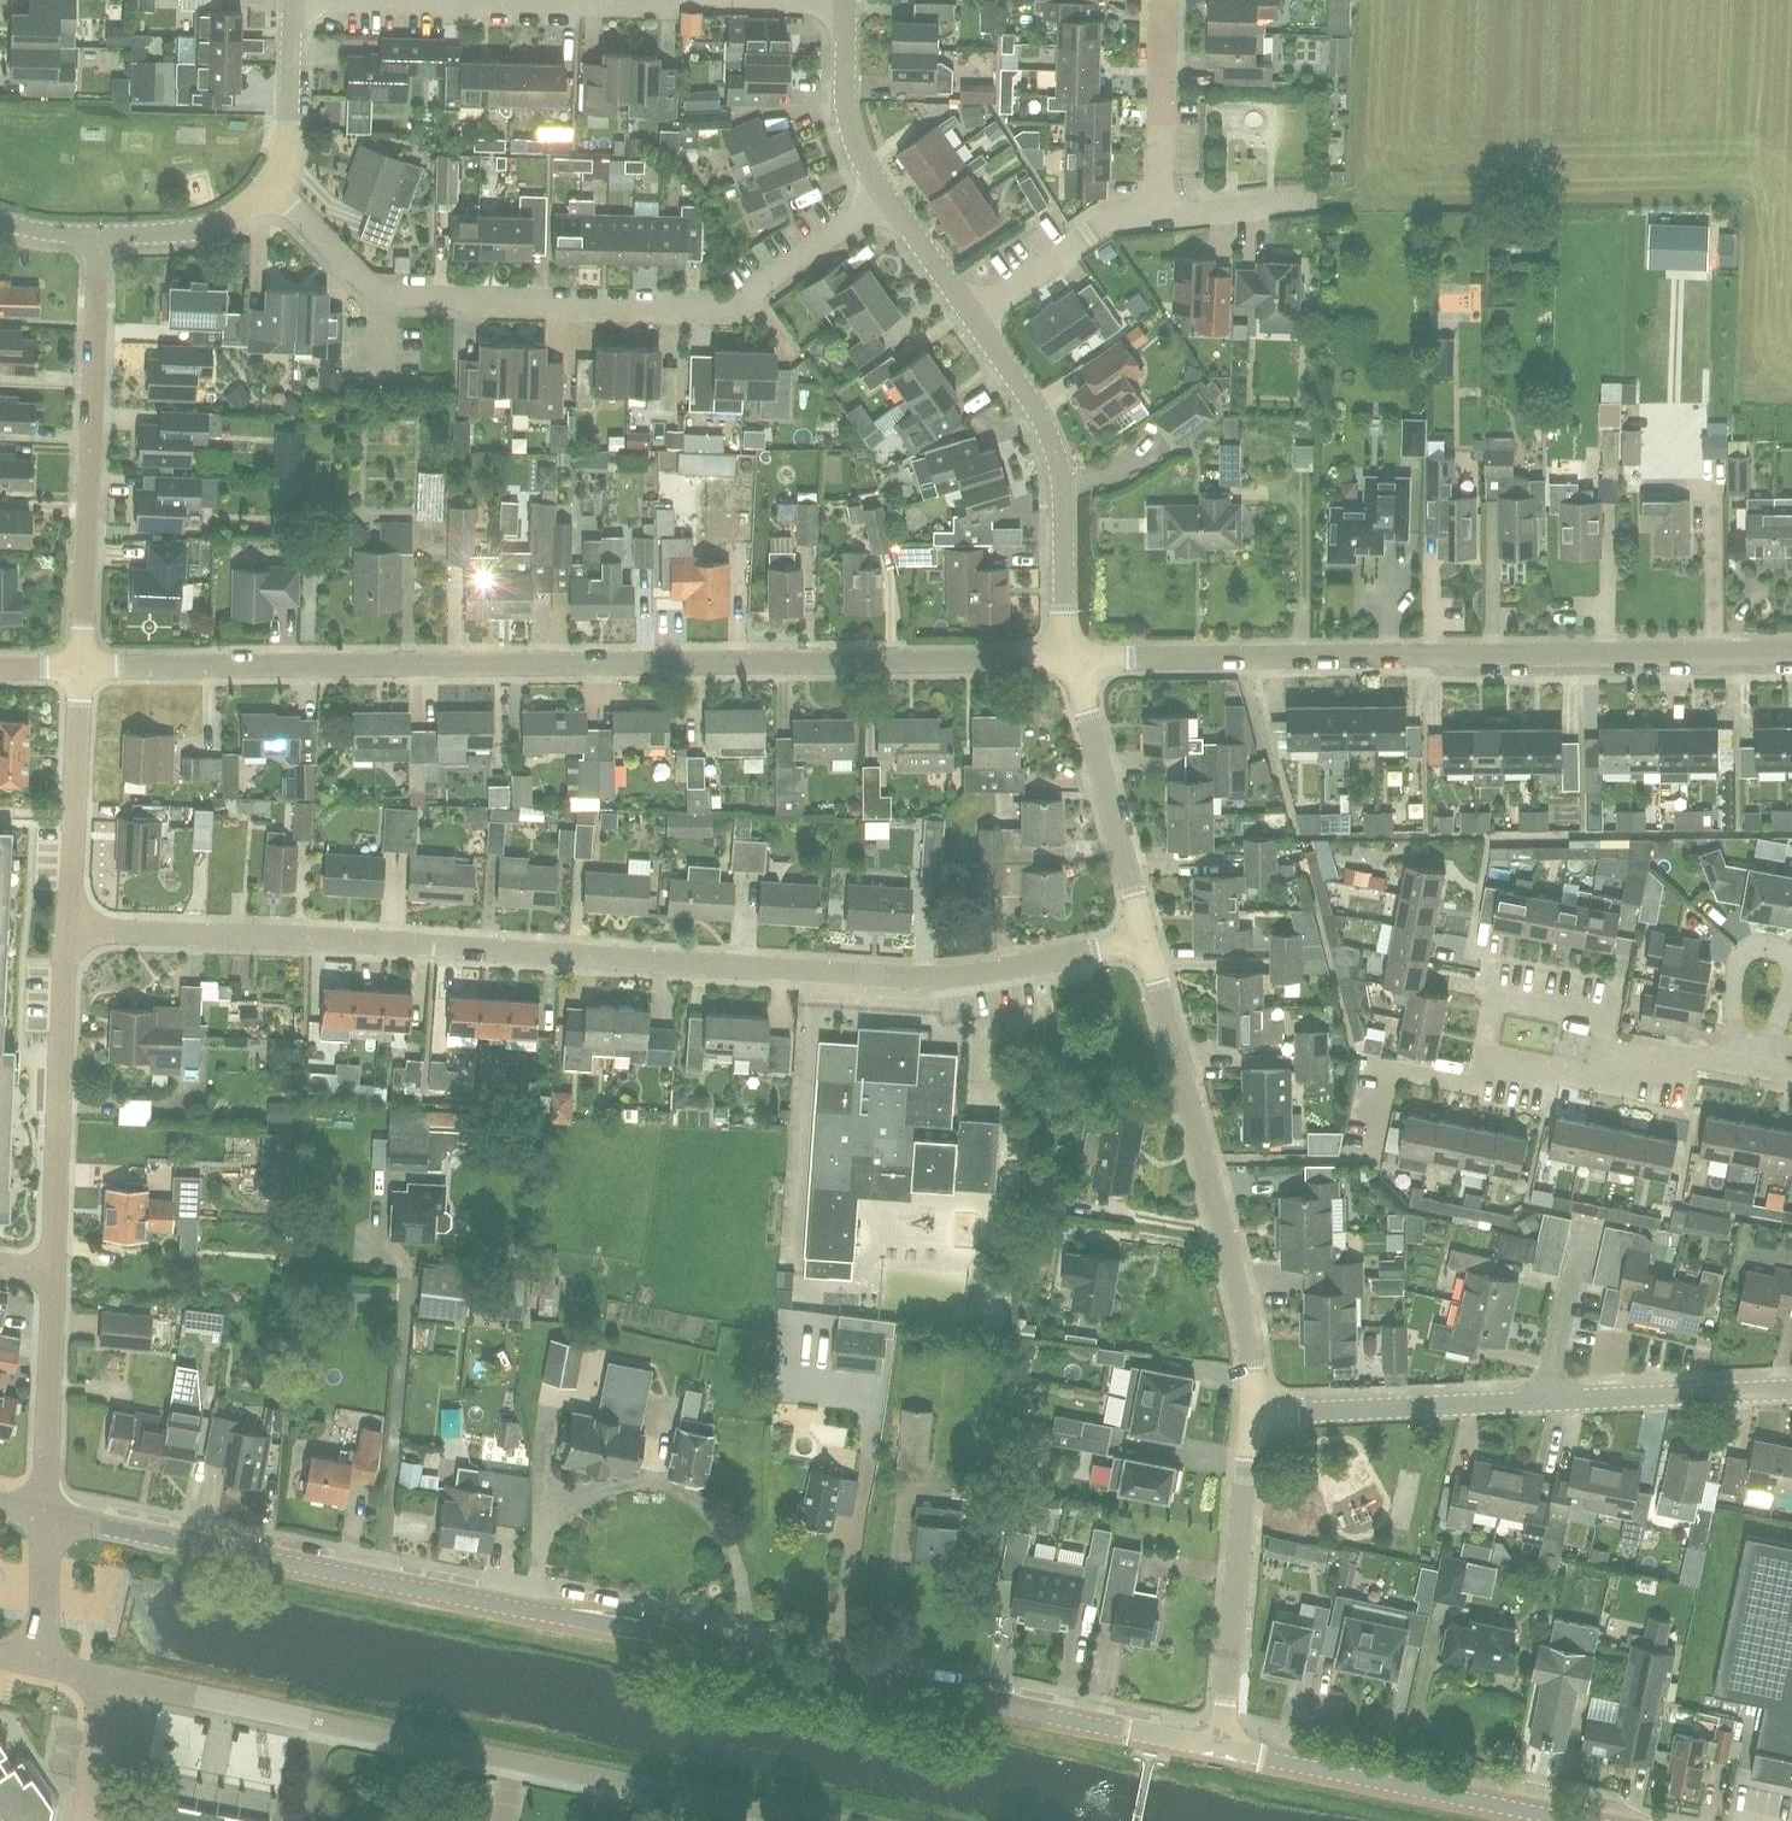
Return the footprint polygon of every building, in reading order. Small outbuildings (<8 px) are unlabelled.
[(12,44),(74,46),(76,0),(42,0),(42,14),(13,13),(12,44)] [(138,11),(155,11),(155,0),(138,0),(138,11)] [(240,37),(241,10),(220,9),(220,0),(181,0),(181,9),(196,9),(196,35),(240,37)] [(1036,12),(1050,12),(1050,24),(1055,29),(1060,29),(1060,44),(1102,45),(1102,18),(1087,18),(1088,1),(1066,0),(1036,0),(1036,12)] [(1211,31),(1257,32),(1258,16),(1278,17),(1278,0),(1212,0),(1211,31)] [(896,48),(939,50),(939,36),(944,36),(955,30),(956,2),(927,2),(927,21),(896,20),(896,48)] [(710,35),(710,12),(691,12),(690,35),(710,35)] [(758,33),(759,19),(730,18),(729,39),(725,39),(725,60),(788,61),(788,34),(758,33)] [(110,27),(109,46),(131,46),(131,27),(110,27)] [(1257,32),(1211,31),(1210,62),(1218,63),(1217,81),(1272,83),(1272,62),(1265,62),(1265,32),(1257,32)] [(1003,32),(1003,42),(1015,42),(1016,33),(1003,32)] [(132,34),(132,61),(144,61),(145,44),(150,44),(150,34),(132,34)] [(240,37),(196,35),(195,62),(239,63),(240,37)] [(190,36),(157,37),(158,57),(190,56),(190,36)] [(445,78),(446,55),(444,55),(445,40),(382,38),(382,57),(349,56),(348,96),(374,97),(374,99),(406,100),(406,64),(444,65),(444,78),(445,78)] [(1015,42),(1003,42),(1003,52),(1015,52),(1015,42)] [(74,46),(12,44),(11,76),(40,77),(39,93),(73,94),(74,68),(78,68),(79,46),(74,46)] [(1060,44),(1059,70),(1101,71),(1102,45),(1060,44)] [(939,50),(896,48),(895,76),(914,76),(913,91),(953,92),(954,69),(943,61),(939,61),(939,50)] [(630,99),(631,53),(603,52),(602,82),(585,82),(585,111),(609,111),(616,100),(617,96),(629,96),(629,99),(630,99)] [(649,115),(675,116),(677,68),(658,67),(659,56),(632,55),(632,53),(631,53),(630,99),(629,99),(628,114),(649,115)] [(446,55),(445,78),(444,107),(459,108),(459,102),(485,103),(486,61),(461,61),(461,56),(446,55)] [(788,61),(725,60),(724,80),(728,81),(728,102),(768,103),(769,89),(787,89),(788,61)] [(178,61),(177,87),(177,102),(234,104),(235,90),(239,90),(239,63),(195,62),(178,61)] [(486,61),(485,103),(499,103),(499,110),(504,115),(510,115),(510,104),(511,104),(512,62),(486,61)] [(538,63),(512,62),(511,104),(537,104),(538,63)] [(564,63),(538,63),(537,104),(563,105),(564,63)] [(1101,71),(1059,70),(1059,96),(1114,97),(1114,96),(1100,96),(1101,71)] [(1002,84),(1001,94),(1014,94),(1014,85),(1002,84)] [(1001,94),(1001,104),(1001,113),(1013,113),(1013,104),(1014,94),(1001,94)] [(1114,97),(1059,96),(1050,95),(1050,107),(1068,108),(1068,122),(1113,123),(1114,97)] [(699,100),(700,111),(726,110),(725,98),(699,100)] [(982,104),(962,107),(965,127),(985,124),(982,104)] [(730,110),(709,111),(679,112),(679,127),(730,125),(730,110)] [(1273,130),(1273,113),(1224,113),(1224,130),(1273,130)] [(916,177),(955,149),(944,133),(961,121),(955,114),(939,125),(938,125),(899,153),(916,177)] [(756,173),(798,155),(787,127),(768,135),(760,117),(722,132),(736,165),(750,159),(756,173)] [(1113,123),(1068,122),(1067,148),(1112,149),(1113,123)] [(1041,147),(1041,130),(1028,129),(1028,147),(1041,147)] [(484,150),(484,138),(474,137),(474,150),(484,150)] [(484,138),(484,150),(505,151),(506,138),(484,138)] [(629,138),(629,155),(644,155),(644,138),(629,138)] [(536,152),(536,139),(526,139),(526,151),(536,152)] [(571,140),(536,139),(536,152),(568,152),(571,149),(571,140)] [(614,139),(613,154),(624,155),(625,140),(614,139)] [(390,199),(405,161),(360,144),(352,167),(356,168),(344,200),(370,210),(360,237),(387,247),(403,205),(390,199)] [(1112,149),(1067,148),(1066,194),(1102,195),(1102,181),(1107,176),(1112,176),(1112,149)] [(966,165),(955,149),(916,177),(933,200),(970,174),(972,172),(988,161),(983,153),(966,165)] [(438,154),(437,187),(437,200),(456,201),(457,154),(438,154)] [(507,156),(496,155),(496,168),(506,168),(507,156)] [(798,155),(756,173),(761,186),(742,194),(756,228),(773,220),(775,225),(785,221),(783,216),(787,215),(779,196),(810,183),(798,155)] [(583,158),(573,157),(552,157),(552,169),(582,170),(583,158)] [(583,158),(582,170),(592,171),(593,158),(583,158)] [(635,172),(635,159),(625,159),(625,172),(635,172)] [(645,159),(635,159),(635,172),(644,172),(645,159)] [(984,195),(970,174),(933,200),(945,218),(937,223),(939,226),(984,195)] [(1031,175),(1020,182),(1039,212),(1050,205),(1031,175)] [(520,215),(505,215),(504,257),(531,257),(531,238),(546,238),(547,195),(520,194),(520,215)] [(1000,217),(984,195),(939,226),(942,230),(950,224),(963,243),(1000,217)] [(466,204),(466,214),(452,214),(451,255),(478,256),(478,214),(479,204),(466,204)] [(659,215),(658,260),(685,261),(686,249),(703,250),(703,221),(701,216),(696,216),(696,205),(682,204),(681,216),(659,215)] [(580,258),(580,213),(555,213),(553,258),(580,258)] [(607,214),(580,213),(580,258),(606,259),(607,214)] [(478,214),(478,256),(504,257),(505,215),(478,214)] [(633,215),(607,214),(606,259),(632,260),(633,215)] [(659,215),(633,215),(632,260),(658,260),(659,215)] [(1538,217),(1534,231),(1553,235),(1556,222),(1538,217)] [(1707,266),(1708,227),(1651,225),(1649,264),(1707,266)] [(1728,242),(1728,262),(1739,263),(1740,242),(1728,242)] [(394,273),(410,273),(410,256),(394,255),(394,273)] [(848,315),(883,290),(867,267),(858,274),(846,257),(798,291),(811,309),(833,293),(848,315)] [(1215,260),(1178,258),(1175,310),(1212,312),(1211,331),(1228,331),(1231,275),(1214,274),(1215,260)] [(1240,270),(1239,303),(1258,304),(1258,314),(1298,316),(1299,302),(1304,296),(1305,284),(1300,280),(1300,263),(1260,262),(1259,271),(1240,270)] [(248,311),(224,310),(225,287),(206,286),(206,279),(191,278),(190,285),(171,284),(170,291),(166,291),(163,294),(162,314),(164,317),(168,318),(168,324),(222,326),(222,343),(246,345),(248,311)] [(38,315),(39,286),(9,286),(10,280),(0,280),(0,314),(38,315)] [(1489,285),(1443,284),(1442,309),(1489,311),(1489,285)] [(248,308),(248,311),(246,345),(246,351),(264,351),(268,347),(271,350),(286,337),(294,337),(297,290),(266,289),(265,323),(248,322),(249,308),(248,308)] [(327,292),(297,290),(294,337),(294,354),(311,354),(341,356),(343,327),(343,311),(326,310),(327,292)] [(883,290),(848,315),(864,337),(846,349),(858,366),(886,347),(874,330),(899,312),(883,290)] [(1075,291),(1029,323),(1054,359),(1098,328),(1106,339),(1123,327),(1103,297),(1087,309),(1075,291)] [(37,344),(38,339),(20,338),(20,329),(0,329),(0,373),(36,374),(37,344)] [(1454,376),(1455,338),(1432,338),(1432,376),(1454,376)] [(512,392),(513,344),(491,343),(491,341),(480,341),(479,349),(482,349),(481,359),(462,359),(460,412),(488,412),(488,392),(512,392)] [(513,344),(512,392),(530,393),(529,413),(561,414),(563,361),(543,361),(544,350),(546,350),(546,343),(535,342),(535,344),(513,344)] [(1094,383),(1079,393),(1100,424),(1140,396),(1129,380),(1143,370),(1123,342),(1084,369),(1094,383)] [(627,392),(628,347),(597,346),(596,374),(577,374),(576,406),(596,407),(596,391),(627,392)] [(210,375),(210,347),(162,347),(162,361),(148,361),(148,367),(145,370),(145,378),(148,382),(148,397),(194,398),(195,374),(210,375)] [(660,348),(628,347),(627,392),(647,393),(647,408),(677,409),(678,366),(659,366),(660,348)] [(743,394),(744,350),(715,349),(715,371),(712,371),(707,375),(690,374),(689,410),(742,411),(743,394)] [(744,350),(743,394),(761,394),(760,416),(790,417),(791,383),(774,383),(775,351),(744,350)] [(906,397),(942,372),(926,350),(901,367),(892,354),(861,376),(870,390),(891,375),(906,397)] [(806,359),(798,365),(803,372),(811,366),(806,359)] [(900,415),(902,419),(893,425),(912,450),(960,416),(949,401),(958,395),(942,372),(906,397),(906,398),(897,404),(904,413),(900,415)] [(1608,399),(1628,399),(1628,380),(1608,380),(1608,399)] [(1197,390),(1161,415),(1155,419),(1174,447),(1216,417),(1197,390)] [(35,402),(17,401),(17,396),(0,395),(0,430),(34,432),(35,402)] [(1619,452),(1621,402),(1599,402),(1599,429),(1603,429),(1602,477),(1599,476),(1599,501),(1599,502),(1618,502),(1619,452)] [(206,441),(207,413),(173,412),(173,427),(140,426),(140,431),(137,434),(137,443),(139,446),(139,462),(190,463),(190,440),(206,441)] [(1403,454),(1424,455),(1425,420),(1404,419),(1403,454)] [(556,451),(567,451),(568,426),(552,425),(551,452),(556,452),(556,451)] [(292,427),(292,466),(309,467),(309,427),(292,427)] [(1623,463),(1641,464),(1642,430),(1624,429),(1623,463)] [(666,430),(666,448),(682,448),(682,431),(666,430)] [(649,450),(650,432),(626,431),(625,451),(649,450)] [(594,451),(623,450),(624,433),(594,433),(594,451)] [(1711,433),(1712,458),(1728,457),(1727,433),(1711,433)] [(980,451),(975,435),(925,450),(938,494),(1002,473),(994,447),(980,451)] [(1222,444),(1222,473),(1222,484),(1241,484),(1241,444),(1222,444)] [(1305,467),(1319,468),(1321,446),(1307,445),(1305,467)] [(1486,453),(1486,476),(1514,476),(1514,453),(1514,447),(1486,447),(1486,453)] [(556,452),(556,454),(556,464),(569,465),(569,451),(567,451),(556,451),(556,452)] [(585,471),(607,472),(608,452),(586,451),(585,471)] [(735,475),(736,454),(678,451),(677,473),(735,475)] [(31,488),(33,458),(15,457),(16,453),(0,452),(0,487),(31,488)] [(1454,456),(1427,456),(1428,533),(1443,533),(1443,555),(1476,555),(1475,496),(1453,496),(1453,487),(1454,487),(1454,456)] [(1728,492),(1749,492),(1749,456),(1728,457),(1728,492)] [(556,503),(557,478),(557,466),(539,466),(539,488),(542,488),(541,502),(555,503),(556,503)] [(904,497),(922,493),(917,469),(899,473),(904,497)] [(1628,485),(1648,486),(1649,471),(1629,470),(1628,485)] [(938,494),(961,487),(964,497),(961,502),(954,504),(958,514),(953,514),(953,532),(933,532),(933,544),(992,543),(992,520),(998,518),(994,505),(1010,500),(1002,473),(938,494)] [(199,506),(200,478),(171,477),(170,492),(138,491),(137,496),(134,499),(134,508),(137,511),(136,527),(183,528),(184,505),(199,506)] [(1332,521),(1331,557),(1355,558),(1355,548),(1383,549),(1384,535),(1408,536),(1410,478),(1383,477),(1383,508),(1335,506),(1334,521),(1332,521)] [(1503,496),(1503,554),(1505,554),(1505,558),(1508,560),(1519,560),(1521,558),(1521,554),(1536,554),(1536,516),(1546,516),(1546,512),(1546,483),(1546,479),(1530,479),(1530,496),(1503,496)] [(277,483),(277,507),(276,535),(296,535),(297,484),(277,483)] [(1577,488),(1577,501),(1563,501),(1563,554),(1599,554),(1599,502),(1599,501),(1593,501),(1593,488),(1577,488)] [(1203,504),(1204,545),(1241,545),(1241,504),(1230,504),(1230,492),(1203,492),(1203,504)] [(1655,553),(1690,553),(1690,499),(1669,499),(1669,493),(1642,493),(1643,529),(1655,529),(1655,553)] [(1776,498),(1761,498),(1748,498),(1748,552),(1764,552),(1764,562),(1776,562),(1776,498)] [(1776,498),(1776,562),(1787,562),(1787,553),(1791,553),(1791,498),(1776,498)] [(529,502),(529,551),(529,562),(531,562),(554,562),(555,522),(554,522),(555,503),(541,502),(529,502)] [(795,502),(795,503),(796,543),(818,542),(818,502),(795,502)] [(329,504),(306,503),(306,526),(328,527),(329,504)] [(709,543),(756,541),(755,503),(707,505),(709,543)] [(850,521),(863,519),(870,553),(890,548),(882,505),(862,508),(861,504),(850,506),(850,521)] [(1204,545),(1203,504),(1166,504),(1166,545),(1177,545),(1177,557),(1204,557),(1204,545)] [(498,573),(499,556),(498,556),(497,559),(475,559),(475,507),(449,505),(447,563),(467,564),(466,573),(466,614),(498,614),(498,573)] [(655,507),(655,537),(660,537),(661,587),(670,587),(670,596),(687,596),(687,612),(729,611),(728,562),(693,562),(692,536),(674,536),(674,507),(655,507)] [(29,544),(29,540),(32,538),(32,530),(30,528),(30,510),(0,509),(0,543),(29,544)] [(354,519),(341,533),(357,549),(371,535),(354,519)] [(413,552),(413,522),(381,522),(380,551),(355,551),(354,607),(400,607),(400,552),(413,552)] [(572,523),(555,522),(554,562),(571,563),(572,523)] [(654,523),(642,524),(642,535),(654,535),(654,523)] [(583,563),(571,563),(571,613),(573,613),(573,615),(576,619),(585,619),(589,615),(588,613),(602,613),(601,546),(602,536),(600,536),(601,539),(583,540),(583,563)] [(624,536),(602,536),(601,546),(602,613),(632,613),(632,584),(621,584),(621,560),(624,560),(624,536)] [(656,539),(654,539),(654,536),(633,536),(633,565),(654,566),(654,561),(655,561),(656,539)] [(769,536),(770,551),(770,567),(769,567),(769,611),(802,611),(801,566),(794,566),(794,551),(791,551),(790,536),(769,536)] [(185,547),(150,545),(149,571),(135,571),(133,607),(160,608),(163,611),(171,611),(175,608),(179,609),(181,581),(184,581),(185,547)] [(949,613),(969,612),(969,617),(1007,616),(1007,567),(980,567),(980,548),(949,548),(949,613)] [(529,562),(529,551),(498,551),(498,556),(499,556),(498,573),(498,614),(531,613),(531,562),(529,562)] [(844,610),(881,610),(881,566),(866,566),(866,551),(844,551),(844,610)] [(298,567),(263,566),(263,569),(235,568),(234,615),(249,615),(252,618),(261,619),(264,616),(270,616),(271,601),(297,602),(298,567)] [(0,567),(0,621),(21,621),(21,588),(18,588),(17,567),(0,567)] [(1347,746),(1347,707),(1319,708),(1319,746),(1320,757),(1331,757),(1331,746),(1347,746)] [(1376,707),(1347,707),(1347,746),(1376,745),(1376,707)] [(1376,707),(1376,745),(1407,745),(1406,707),(1376,707)] [(1319,746),(1319,708),(1289,708),(1289,746),(1319,746)] [(719,755),(763,754),(763,746),(763,710),(705,711),(705,747),(719,747),(719,755)] [(614,795),(612,760),(611,747),(666,746),(666,712),(611,713),(611,730),(598,730),(598,751),(598,760),(598,795),(614,795)] [(422,764),(424,764),(437,763),(437,748),(492,747),(491,713),(437,714),(436,731),(422,732),(422,764)] [(582,751),(584,751),(584,713),(523,713),(523,752),(582,751)] [(298,755),(298,717),(264,717),(264,714),(242,714),(242,754),(298,755)] [(422,764),(422,732),(408,732),(408,714),(355,714),(354,749),(408,749),(408,764),(408,789),(410,789),(410,803),(424,804),(423,788),(424,764),(422,764)] [(895,768),(949,768),(949,730),(938,730),(938,718),(878,719),(879,757),(895,758),(895,768)] [(972,718),(972,763),(963,763),(964,790),(1018,790),(1017,718),(972,718)] [(1203,737),(1187,737),(1187,718),(1145,718),(1146,753),(1203,753),(1203,737)] [(28,751),(30,720),(0,719),(0,750),(28,751)] [(791,757),(850,756),(850,720),(791,721),(791,757)] [(1689,782),(1688,729),(1659,730),(1660,769),(1661,769),(1661,782),(1689,782)] [(1718,729),(1688,729),(1689,782),(1689,769),(1719,768),(1718,729)] [(1786,768),(1786,729),(1757,729),(1757,768),(1786,768)] [(1631,769),(1630,730),(1601,730),(1600,770),(1631,769)] [(1660,769),(1659,730),(1630,730),(1631,769),(1631,777),(1645,777),(1645,769),(1660,769)] [(1475,770),(1475,731),(1445,731),(1445,770),(1475,770)] [(1504,770),(1504,731),(1475,731),(1475,770),(1475,785),(1488,785),(1488,770),(1504,770)] [(1533,770),(1533,731),(1504,731),(1504,770),(1533,770)] [(1562,731),(1533,731),(1533,770),(1563,770),(1562,731)] [(126,732),(125,754),(124,776),(157,778),(157,777),(173,778),(175,735),(159,734),(126,732)] [(1214,742),(1214,767),(1247,767),(1247,742),(1214,742)] [(0,750),(0,781),(27,782),(28,751),(0,750)] [(598,751),(584,751),(582,751),(582,757),(579,757),(579,794),(569,794),(569,809),(598,809),(598,795),(598,760),(598,751)] [(202,756),(202,757),(185,756),(183,780),(200,780),(223,780),(223,756),(202,756)] [(710,785),(705,785),(704,757),(686,758),(686,789),(686,810),(710,810),(710,785)] [(1271,778),(1266,758),(1251,762),(1256,782),(1271,778)] [(294,761),(294,796),(314,796),(313,761),(294,761)] [(792,765),(775,765),(775,814),(800,814),(800,792),(792,792),(792,765)] [(861,817),(890,816),(890,794),(879,794),(879,765),(862,765),(862,804),(861,812),(861,817)] [(1214,781),(1212,781),(1212,793),(1227,793),(1227,788),(1248,788),(1247,767),(1214,767),(1214,781)] [(512,774),(512,805),(532,805),(532,774),(512,774)] [(1170,782),(1170,816),(1212,815),(1212,793),(1212,781),(1170,782)] [(1489,784),(1488,807),(1510,808),(1511,785),(1489,784)] [(1586,830),(1603,829),(1602,791),(1586,791),(1586,830)] [(1021,828),(999,828),(978,828),(978,861),(1031,860),(1031,841),(1060,841),(1060,799),(1021,800),(1021,828)] [(313,801),(312,801),(294,800),(293,838),(311,838),(313,801)] [(849,804),(849,812),(855,816),(861,812),(862,804),(855,800),(849,804)] [(238,801),(237,812),(253,813),(253,801),(238,801)] [(166,805),(133,803),(132,818),(122,817),(119,866),(157,868),(159,820),(165,820),(166,805)] [(400,850),(402,807),(385,806),(382,849),(400,850)] [(488,819),(488,820),(486,851),(503,853),(505,820),(518,821),(519,819),(543,820),(544,807),(519,806),(519,808),(491,807),(490,819),(488,819)] [(418,809),(402,807),(400,850),(415,851),(418,809)] [(1689,829),(1689,809),(1674,809),(1674,829),(1689,829)] [(1712,810),(1689,809),(1689,829),(1712,829),(1712,810)] [(1787,828),(1787,809),(1772,809),(1772,829),(1787,828)] [(577,810),(573,856),(591,857),(594,811),(577,810)] [(667,836),(711,835),(711,814),(691,814),(691,810),(667,811),(667,836)] [(1533,830),(1533,810),(1519,811),(1519,830),(1533,830)] [(1533,810),(1533,830),(1549,830),(1549,810),(1533,810)] [(1631,830),(1631,810),(1617,810),(1617,830),(1618,830),(1631,830)] [(1646,810),(1631,810),(1631,830),(1647,830),(1646,810)] [(1377,831),(1377,811),(1363,812),(1363,831),(1377,831)] [(1404,811),(1377,811),(1377,831),(1395,831),(1404,831),(1404,811)] [(1475,830),(1475,811),(1461,812),(1461,816),(1461,831),(1475,830)] [(1491,811),(1475,811),(1475,830),(1491,830),(1491,811)] [(600,812),(600,828),(616,829),(617,813),(600,812)] [(1319,832),(1319,812),(1295,812),(1301,832),(1319,832)] [(1350,812),(1319,812),(1319,832),(1350,831),(1350,812)] [(1745,812),(1745,830),(1761,830),(1761,812),(1745,812)] [(750,816),(750,815),(734,814),(730,869),(746,870),(750,816)] [(1212,815),(1170,816),(1170,849),(1212,849),(1212,815)] [(1454,815),(1439,815),(1439,832),(1454,832),(1454,815)] [(749,839),(750,816),(746,870),(764,872),(766,840),(749,839)] [(920,879),(940,880),(944,819),(924,817),(920,879)] [(714,822),(714,827),(717,832),(723,832),(727,829),(728,823),(724,819),(719,818),(714,822)] [(872,820),(872,837),(896,837),(896,820),(872,820)] [(0,940),(10,940),(10,938),(0,938),(1,924),(8,925),(10,882),(3,881),(4,868),(13,868),(13,867),(4,866),(4,852),(11,853),(12,829),(0,829),(0,948),(0,940)] [(294,888),(297,846),(283,845),(284,832),(266,831),(263,886),(294,888)] [(1244,864),(1277,864),(1277,838),(1244,838),(1244,864)] [(1601,846),(1599,846),(1599,857),(1630,857),(1627,874),(1646,879),(1653,839),(1630,839),(1601,840),(1601,846)] [(1653,839),(1654,857),(1671,857),(1671,839),(1653,839)] [(1347,881),(1342,841),(1326,843),(1331,883),(1347,881)] [(1568,857),(1568,846),(1537,847),(1537,857),(1568,857)] [(1599,846),(1568,846),(1568,857),(1599,857),(1599,846)] [(1537,847),(1507,847),(1491,847),(1491,864),(1508,864),(1508,857),(1537,857),(1537,847)] [(1324,882),(1325,882),(1316,849),(1305,852),(1314,885),(1324,882)] [(1773,920),(1781,875),(1724,865),(1718,850),(1700,857),(1712,889),(1730,883),(1733,893),(1745,895),(1742,915),(1745,915),(1747,921),(1757,922),(1760,918),(1773,920)] [(413,852),(413,861),(410,897),(471,900),(473,865),(454,864),(455,855),(413,852)] [(383,895),(384,858),(326,854),(325,891),(383,895)] [(500,855),(500,864),(498,903),(552,906),(555,867),(527,865),(528,857),(500,855)] [(1031,870),(1031,860),(978,861),(979,892),(1000,892),(1000,891),(1023,891),(1023,910),(1060,910),(1059,869),(1031,870)] [(1406,865),(1392,862),(1386,892),(1438,903),(1445,873),(1406,865)] [(688,864),(687,879),(670,877),(667,914),(730,917),(731,882),(719,881),(720,866),(688,864)] [(1277,864),(1244,864),(1244,874),(1235,874),(1236,878),(1236,890),(1246,890),(1246,884),(1278,884),(1277,864)] [(1294,864),(1279,864),(1279,876),(1294,876),(1294,864)] [(644,914),(648,877),(586,872),(583,908),(644,914)] [(1781,875),(1773,920),(1785,923),(1786,928),(1791,929),(1791,877),(1781,875)] [(1518,877),(1515,894),(1499,891),(1491,930),(1522,935),(1533,880),(1518,877)] [(1236,890),(1236,878),(1196,878),(1196,913),(1236,912),(1236,890)] [(814,923),(816,885),(759,880),(757,920),(814,923)] [(1533,880),(1522,935),(1552,941),(1559,902),(1530,897),(1533,880)] [(1332,913),(1332,914),(1332,913),(1331,909),(1330,905),(1325,882),(1324,882),(1314,885),(1322,916),(1332,913)] [(905,930),(908,889),(848,884),(845,923),(879,925),(879,928),(905,930)] [(1575,905),(1559,902),(1552,941),(1582,946),(1590,907),(1588,907),(1591,893),(1578,890),(1575,905)] [(1438,903),(1386,892),(1380,921),(1394,923),(1394,925),(1432,933),(1438,903)] [(1588,907),(1590,907),(1582,946),(1613,952),(1619,913),(1622,898),(1591,893),(1588,907)] [(1236,912),(1196,913),(1196,945),(1237,945),(1254,944),(1253,928),(1236,928),(1236,912)] [(1341,945),(1332,914),(1332,913),(1322,916),(1330,947),(1339,945),(1341,945)] [(1394,925),(1388,954),(1426,963),(1432,933),(1394,925)] [(1303,959),(1303,958),(1303,934),(1270,935),(1270,959),(1303,959)] [(1651,934),(1648,952),(1646,965),(1662,968),(1659,983),(1705,991),(1710,961),(1696,959),(1699,942),(1651,934)] [(1339,945),(1330,947),(1338,979),(1347,977),(1348,979),(1360,981),(1360,980),(1353,978),(1356,961),(1353,960),(1355,948),(1341,946),(1341,945),(1339,945)] [(1426,963),(1388,954),(1382,985),(1407,989),(1421,992),(1426,963)] [(1303,959),(1270,959),(1271,981),(1303,980),(1303,959)] [(1272,1005),(1261,1005),(1260,974),(1220,975),(1220,1007),(1272,1007),(1272,1005)] [(1347,977),(1338,979),(1346,1011),(1355,1008),(1356,1011),(1357,1011),(1365,1010),(1360,981),(1348,979),(1347,977)] [(201,980),(200,986),(202,986),(202,998),(230,998),(231,984),(216,983),(216,981),(201,980)] [(1705,991),(1659,983),(1657,998),(1645,996),(1640,1027),(1683,1035),(1686,1018),(1700,1021),(1705,991)] [(114,1009),(113,1033),(182,1036),(199,1036),(204,1036),(205,1023),(201,1023),(202,998),(202,986),(200,986),(181,985),(181,1007),(155,1006),(155,1010),(114,1009)] [(351,1024),(353,989),(324,987),(321,1022),(351,1024)] [(351,1024),(379,1026),(380,1026),(382,991),(353,989),(351,1024)] [(1407,989),(1402,1019),(1441,1027),(1447,996),(1421,992),(1407,989)] [(380,1026),(379,1026),(378,1039),(391,1040),(392,1027),(409,1028),(412,993),(382,991),(380,1026)] [(477,1042),(480,998),(450,996),(448,1031),(476,1033),(476,1042),(477,1042)] [(509,999),(480,998),(477,1042),(487,1043),(488,1034),(506,1035),(509,999)] [(538,1001),(509,999),(506,1035),(535,1037),(538,1001)] [(612,1055),(616,1007),(585,1005),(583,1023),(568,1022),(564,1066),(579,1067),(580,1063),(587,1064),(588,1053),(612,1055)] [(257,1008),(241,1007),(241,1024),(257,1024),(257,1008)] [(648,1009),(616,1007),(612,1055),(628,1056),(628,1061),(673,1064),(675,1029),(647,1027),(648,1009)] [(1272,1007),(1220,1007),(1221,1042),(1283,1041),(1283,1020),(1272,1020),(1272,1007)] [(1365,1038),(1357,1011),(1356,1011),(1355,1008),(1346,1011),(1354,1041),(1365,1038)] [(688,1030),(685,1065),(685,1070),(702,1071),(703,1056),(717,1057),(718,1050),(733,1051),(734,1052),(736,1015),(706,1013),(704,1031),(688,1030)] [(734,1052),(733,1051),(733,1057),(749,1058),(748,1068),(764,1069),(764,1070),(788,1072),(790,1037),(766,1036),(768,1017),(736,1015),(734,1052)] [(1441,1027),(1402,1019),(1397,1050),(1435,1057),(1441,1027)] [(4,1224),(5,1219),(9,1219),(11,1182),(9,1182),(10,1154),(13,1086),(13,1079),(14,1065),(2,1064),(3,1047),(4,1026),(0,1026),(0,1224),(4,1224)] [(855,1260),(860,1197),(913,1200),(914,1186),(956,1189),(956,1187),(996,1190),(1001,1120),(961,1117),(961,1127),(952,1127),(958,1053),(921,1051),(922,1030),(883,1027),(882,1044),(821,1040),(805,1256),(806,1256),(805,1276),(853,1279),(854,1260),(855,1260)] [(1329,1055),(1329,1031),(1295,1031),(1295,1055),(1329,1055)] [(182,1036),(113,1033),(112,1057),(152,1058),(152,1069),(180,1071),(181,1062),(198,1063),(199,1036),(182,1036)] [(293,1037),(269,1037),(269,1052),(293,1052),(293,1037)] [(1329,1055),(1295,1055),(1295,1078),(1329,1078),(1329,1068),(1329,1057),(1329,1055)] [(407,1059),(406,1067),(393,1066),(391,1097),(421,1100),(423,1068),(423,1060),(407,1059)] [(447,1060),(430,1059),(428,1087),(456,1089),(458,1070),(446,1069),(447,1060)] [(1440,1060),(1440,1076),(1468,1077),(1468,1060),(1440,1060)] [(347,1089),(349,1063),(336,1062),(334,1088),(347,1089)] [(349,1063),(347,1089),(358,1090),(360,1063),(349,1063)] [(491,1072),(490,1092),(489,1106),(502,1107),(504,1073),(503,1073),(503,1068),(491,1067),(491,1072)] [(1245,1069),(1245,1139),(1289,1139),(1288,1069),(1245,1069)] [(515,1074),(504,1073),(502,1107),(524,1107),(525,1085),(514,1084),(515,1074)] [(373,1086),(372,1100),(386,1101),(387,1087),(373,1086)] [(672,1089),(671,1107),(684,1108),(685,1090),(672,1089)] [(564,1099),(564,1130),(582,1130),(582,1100),(564,1099)] [(128,1127),(161,1128),(161,1102),(129,1101),(128,1127)] [(609,1108),(601,1107),(601,1118),(609,1118),(609,1108)] [(792,1108),(780,1108),(780,1117),(791,1118),(792,1108)] [(1140,1139),(1144,1116),(1105,1110),(1102,1132),(1088,1130),(1083,1161),(1097,1163),(1094,1183),(1129,1188),(1137,1139),(1140,1139)] [(1393,1110),(1390,1125),(1402,1128),(1405,1112),(1393,1110)] [(532,1114),(428,1111),(427,1125),(531,1128),(532,1114)] [(1427,1158),(1436,1119),(1405,1112),(1402,1128),(1398,1152),(1427,1158)] [(1729,1160),(1736,1123),(1705,1117),(1699,1155),(1729,1160)] [(1578,1162),(1586,1124),(1556,1118),(1548,1155),(1578,1162)] [(1436,1119),(1427,1158),(1457,1164),(1466,1126),(1436,1119)] [(1736,1123),(1729,1160),(1726,1179),(1739,1182),(1743,1163),(1759,1166),(1766,1128),(1736,1123)] [(1586,1124),(1578,1162),(1608,1168),(1616,1130),(1586,1124)] [(1466,1126),(1457,1164),(1487,1171),(1496,1132),(1466,1126)] [(1759,1166),(1789,1171),(1791,1156),(1791,1133),(1766,1128),(1759,1166)] [(1646,1137),(1616,1130),(1608,1168),(1638,1174),(1646,1137)] [(1496,1132),(1487,1171),(1519,1177),(1526,1139),(1496,1132)] [(429,1138),(427,1138),(389,1136),(386,1168),(427,1170),(429,1138)] [(1646,1137),(1638,1174),(1668,1180),(1676,1143),(1646,1137)] [(108,1188),(107,1212),(174,1215),(198,1216),(199,1216),(200,1177),(176,1176),(173,1176),(172,1199),(148,1198),(149,1190),(148,1190),(148,1183),(129,1182),(128,1189),(108,1188)] [(1571,1198),(1574,1181),(1558,1178),(1555,1195),(1571,1198)] [(1281,1232),(1330,1230),(1329,1197),(1337,1197),(1336,1181),(1302,1182),(1302,1197),(1280,1198),(1281,1232)] [(393,1191),(391,1237),(432,1239),(433,1229),(445,1229),(449,1225),(450,1215),(446,1210),(443,1210),(445,1185),(409,1183),(408,1191),(393,1191)] [(1417,1205),(1421,1187),(1413,1186),(1409,1203),(1417,1205)] [(1423,1188),(1421,1187),(1417,1205),(1447,1212),(1449,1202),(1421,1196),(1423,1188)] [(1722,1198),(1720,1208),(1750,1214),(1752,1203),(1754,1191),(1727,1187),(1726,1192),(1725,1198),(1722,1198)] [(1720,1208),(1722,1198),(1693,1192),(1693,1190),(1685,1189),(1683,1202),(1720,1208)] [(1568,1209),(1570,1199),(1541,1193),(1539,1203),(1568,1209)] [(1570,1199),(1568,1209),(1598,1215),(1600,1205),(1570,1199)] [(1449,1202),(1447,1212),(1477,1218),(1479,1208),(1449,1202)] [(1752,1203),(1750,1214),(1780,1219),(1782,1208),(1752,1203)] [(1630,1211),(1600,1205),(1598,1215),(1628,1221),(1630,1211)] [(1688,1210),(1674,1207),(1669,1229),(1683,1232),(1688,1210)] [(1479,1208),(1477,1218),(1510,1225),(1512,1215),(1479,1208)] [(1780,1219),(1791,1221),(1791,1210),(1782,1208),(1780,1219)] [(1661,1217),(1630,1211),(1628,1221),(1659,1228),(1661,1217)] [(107,1212),(106,1236),(124,1237),(125,1243),(138,1244),(140,1237),(147,1238),(147,1230),(173,1231),(179,1231),(179,1253),(196,1254),(198,1216),(174,1215),(107,1212)] [(1533,1213),(1518,1222),(1525,1235),(1540,1226),(1533,1213)] [(1540,1228),(1568,1234),(1571,1220),(1543,1214),(1540,1228)] [(18,1235),(17,1225),(0,1226),(0,1236),(18,1235)] [(1604,1226),(1601,1240),(1630,1246),(1633,1232),(1604,1226)] [(1540,1228),(1537,1242),(1565,1248),(1568,1234),(1540,1228)] [(1330,1248),(1330,1230),(1281,1232),(1282,1265),(1326,1264),(1326,1278),(1360,1278),(1360,1263),(1347,1263),(1347,1247),(1330,1248)] [(1601,1240),(1598,1254),(1626,1260),(1629,1248),(1630,1246),(1601,1240)] [(1565,1248),(1537,1242),(1534,1256),(1562,1262),(1565,1248)] [(279,1247),(279,1263),(289,1262),(289,1247),(279,1247)] [(1629,1248),(1626,1260),(1623,1274),(1620,1286),(1635,1289),(1628,1318),(1661,1325),(1671,1278),(1645,1273),(1649,1253),(1629,1248)] [(1462,1303),(1509,1314),(1516,1282),(1492,1277),(1496,1260),(1451,1249),(1447,1267),(1469,1272),(1462,1303)] [(1110,1309),(1117,1259),(1068,1251),(1063,1283),(1077,1285),(1075,1303),(1110,1309)] [(1031,1264),(1033,1254),(1021,1252),(1020,1262),(1031,1264)] [(1598,1254),(1595,1268),(1623,1274),(1626,1260),(1598,1254)] [(1380,1260),(1380,1276),(1405,1276),(1404,1256),(1395,1256),(1395,1260),(1380,1260)] [(1562,1262),(1534,1256),(1531,1270),(1559,1276),(1562,1262)] [(417,1314),(466,1321),(472,1272),(424,1266),(417,1314)] [(1623,1274),(1595,1268),(1592,1282),(1607,1285),(1620,1288),(1620,1286),(1623,1274)] [(494,1271),(476,1269),(472,1298),(490,1301),(494,1271)] [(1671,1278),(1661,1325),(1695,1333),(1700,1304),(1715,1306),(1721,1272),(1702,1269),(1698,1284),(1671,1278)] [(1777,1269),(1775,1277),(1747,1271),(1737,1318),(1771,1325),(1776,1302),(1791,1306),(1791,1272),(1777,1269)] [(778,1270),(777,1286),(793,1287),(794,1271),(778,1270)] [(1360,1278),(1326,1278),(1327,1291),(1304,1292),(1304,1326),(1354,1325),(1353,1291),(1360,1291),(1360,1278)] [(1403,1278),(1371,1278),(1372,1288),(1379,1295),(1403,1295),(1403,1278)] [(374,1283),(338,1280),(336,1298),(373,1301),(374,1283)] [(983,1319),(1013,1317),(1011,1280),(981,1282),(983,1319)] [(540,1281),(537,1312),(556,1314),(558,1283),(540,1281)] [(1601,1312),(1617,1316),(1623,1289),(1620,1288),(1607,1285),(1601,1312)] [(776,1289),(776,1305),(793,1305),(793,1289),(776,1289)] [(1462,1303),(1456,1327),(1435,1322),(1430,1346),(1474,1356),(1478,1339),(1502,1345),(1509,1314),(1462,1303)] [(101,1344),(149,1348),(152,1315),(104,1310),(101,1344)] [(519,1340),(532,1342),(535,1321),(522,1319),(519,1340)] [(413,1320),(411,1348),(425,1349),(428,1321),(413,1320)] [(881,1372),(885,1330),(836,1325),(832,1366),(881,1372)] [(1354,1358),(1354,1325),(1304,1326),(1305,1360),(1354,1358)] [(1383,1325),(1383,1326),(1375,1326),(1375,1333),(1377,1335),(1384,1335),(1384,1368),(1406,1367),(1405,1325),(1383,1325)] [(0,1340),(0,1349),(20,1351),(22,1337),(1,1333),(0,1340)] [(550,1338),(542,1380),(575,1386),(583,1344),(550,1338)] [(1030,1359),(1036,1352),(1035,1345),(1031,1341),(1023,1340),(1017,1347),(1018,1355),(1023,1359),(1030,1359)] [(1096,1361),(1125,1365),(1127,1351),(1098,1347),(1096,1361)] [(0,1349),(0,1367),(3,1367),(16,1370),(20,1351),(0,1349)] [(638,1433),(651,1370),(609,1361),(598,1418),(573,1412),(570,1426),(563,1425),(558,1447),(565,1449),(562,1463),(629,1476),(630,1467),(638,1468),(645,1435),(638,1433)] [(1127,1396),(1190,1408),(1195,1386),(1189,1385),(1190,1377),(1133,1365),(1127,1396)] [(704,1481),(714,1434),(693,1429),(701,1393),(685,1389),(668,1474),(704,1481)] [(11,1437),(18,1397),(0,1393),(0,1435),(11,1437)] [(1190,1408),(1127,1396),(1121,1426),(1178,1438),(1184,1410),(1190,1411),(1190,1408)] [(166,1430),(159,1467),(192,1474),(204,1411),(171,1405),(167,1430),(166,1430)] [(237,1420),(216,1416),(210,1453),(228,1456),(224,1479),(261,1486),(269,1443),(281,1445),(287,1411),(266,1406),(261,1434),(235,1429),(237,1420)] [(903,1407),(896,1466),(928,1470),(933,1409),(903,1407)] [(136,1412),(136,1414),(114,1410),(107,1449),(128,1453),(127,1462),(159,1467),(166,1430),(159,1429),(162,1416),(136,1412)] [(1054,1429),(1110,1439),(1112,1426),(1057,1416),(1054,1429)] [(435,1452),(435,1424),(420,1423),(420,1452),(435,1452)] [(537,1458),(531,1424),(511,1427),(516,1461),(537,1458)] [(361,1425),(356,1451),(351,1449),(348,1462),(313,1455),(305,1494),(343,1501),(349,1478),(373,1483),(378,1455),(383,1429),(361,1425)] [(1110,1439),(1054,1429),(1052,1443),(1107,1453),(1110,1439)] [(1728,1453),(1722,1482),(1721,1490),(1745,1495),(1747,1487),(1773,1492),(1783,1445),(1755,1440),(1752,1458),(1728,1453)] [(1773,1492),(1791,1496),(1791,1447),(1783,1445),(1773,1492)] [(1660,1489),(1656,1507),(1695,1515),(1689,1545),(1693,1545),(1704,1548),(1712,1510),(1697,1507),(1702,1478),(1706,1459),(1671,1452),(1663,1489),(1660,1489)] [(1115,1455),(1109,1486),(1171,1498),(1172,1490),(1176,1491),(1180,1468),(1115,1455)] [(1568,1485),(1554,1482),(1544,1535),(1561,1538),(1565,1520),(1568,1520),(1572,1505),(1597,1510),(1607,1463),(1575,1457),(1568,1485)] [(419,1487),(422,1463),(401,1460),(397,1485),(419,1487)] [(1458,1474),(1456,1486),(1450,1524),(1469,1528),(1472,1510),(1499,1515),(1509,1467),(1477,1461),(1473,1477),(1458,1474)] [(1640,1470),(1607,1463),(1597,1510),(1624,1516),(1620,1540),(1640,1544),(1649,1502),(1634,1499),(1640,1470)] [(476,1489),(479,1470),(458,1467),(455,1486),(446,1485),(437,1541),(464,1545),(475,1489),(476,1489)] [(1509,1467),(1499,1515),(1525,1521),(1521,1538),(1542,1543),(1544,1536),(1544,1535),(1554,1482),(1541,1479),(1542,1473),(1509,1467)] [(476,1489),(475,1489),(464,1545),(491,1549),(494,1523),(524,1527),(531,1475),(479,1468),(479,1470),(476,1489)] [(803,1504),(799,1523),(832,1530),(836,1511),(851,1514),(858,1479),(814,1470),(806,1505),(803,1504)] [(1002,1523),(1021,1526),(1027,1494),(1008,1490),(1002,1523)] [(960,1564),(964,1509),(919,1504),(913,1559),(960,1564)] [(1029,1532),(1009,1528),(1001,1577),(1018,1580),(1012,1616),(1043,1622),(1054,1559),(1026,1554),(1029,1532)] [(1267,1555),(1295,1561),(1299,1541),(1271,1535),(1267,1555)] [(1750,1536),(1747,1535),(1714,1693),(1751,1701),(1766,1704),(1751,1772),(1791,1781),(1791,1545),(1750,1536)] [(1542,1543),(1541,1550),(1561,1555),(1564,1540),(1544,1536),(1542,1543)] [(1593,1548),(1591,1561),(1608,1564),(1610,1551),(1593,1548)] [(1541,1552),(1536,1575),(1555,1579),(1560,1556),(1541,1552)] [(1472,1561),(1443,1554),(1434,1597),(1463,1603),(1472,1561)] [(1352,1586),(1357,1562),(1342,1558),(1336,1583),(1352,1586)] [(1085,1565),(1054,1559),(1043,1622),(1074,1628),(1081,1592),(1095,1595),(1101,1564),(1086,1561),(1085,1565)] [(1111,1561),(1100,1619),(1116,1622),(1114,1631),(1128,1634),(1127,1639),(1149,1644),(1150,1638),(1156,1639),(1159,1620),(1154,1619),(1158,1597),(1134,1593),(1139,1566),(1111,1561)] [(1367,1672),(1381,1604),(1338,1594),(1332,1624),(1346,1627),(1338,1661),(1353,1664),(1352,1669),(1367,1672)] [(1309,1638),(1323,1642),(1330,1608),(1304,1602),(1301,1613),(1279,1609),(1272,1640),(1264,1674),(1286,1679),(1288,1670),(1301,1673),(1309,1638)] [(1429,1614),(1381,1604),(1367,1672),(1381,1675),(1382,1671),(1397,1674),(1404,1640),(1422,1643),(1429,1614)] [(1653,1764),(1675,1652),(1664,1649),(1670,1621),(1651,1616),(1643,1645),(1632,1643),(1614,1720),(1589,1715),(1582,1748),(1609,1754),(1608,1755),(1653,1764)] [(1512,1670),(1517,1649),(1510,1648),(1515,1626),(1472,1617),(1470,1622),(1454,1619),(1448,1624),(1443,1646),(1447,1653),(1463,1656),(1466,1646),(1475,1649),(1473,1662),(1512,1670)] [(1600,1628),(1591,1626),(1556,1618),(1549,1645),(1540,1643),(1534,1675),(1543,1677),(1530,1737),(1543,1740),(1549,1742),(1553,1743),(1564,1745),(1577,1686),(1587,1688),(1600,1628)] [(213,1781),(218,1727),(168,1723),(163,1777),(213,1781)] [(1714,1740),(1707,1738),(1676,1732),(1669,1768),(1674,1769),(1670,1788),(1692,1792),(1694,1784),(1701,1786),(1702,1777),(1706,1757),(1725,1761),(1732,1728),(1717,1725),(1714,1740)] [(272,1801),(285,1781),(268,1770),(275,1760),(249,1743),(243,1752),(233,1745),(219,1768),(272,1801)] [(52,1804),(21,1758),(7,1768),(0,1757),(0,1820),(48,1820),(52,1804)] [(141,1798),(136,1820),(256,1820),(141,1798)]
